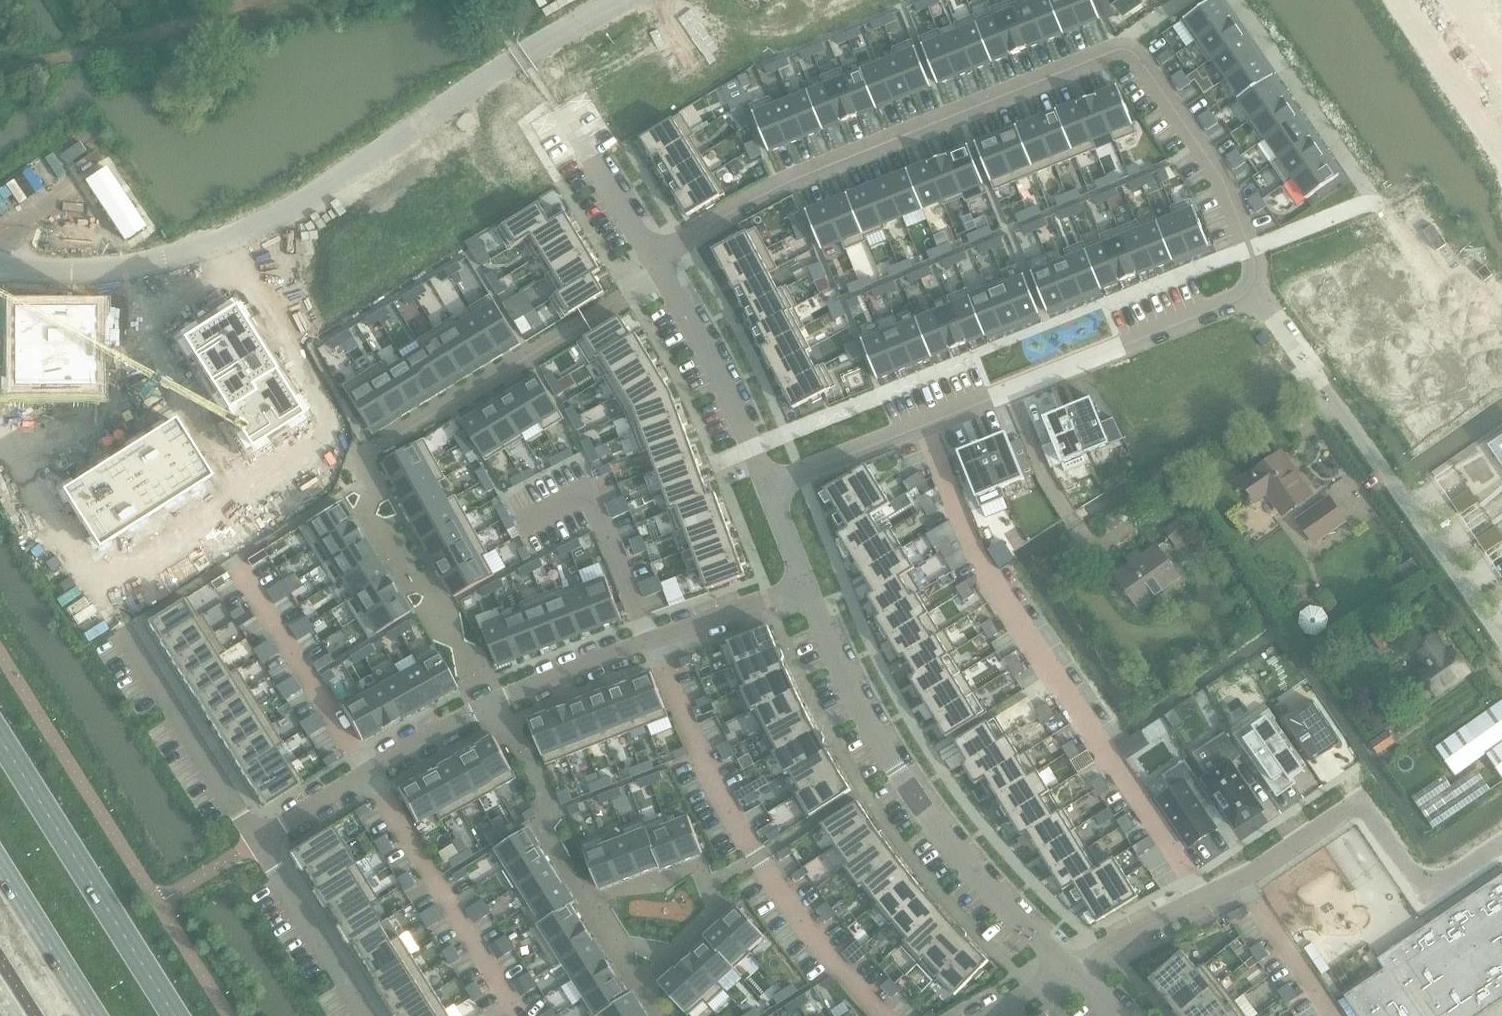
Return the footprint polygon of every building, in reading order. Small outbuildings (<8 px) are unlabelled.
[(914,4),(918,12),(929,8),(926,0),(924,0),(914,4)] [(1009,1),(1028,48),(1046,40),(1030,0),(1024,0),(1012,5),(1010,0),(1009,1)] [(1046,40),(1063,34),(1064,34),(1050,0),(1030,0),(1046,40)] [(1064,34),(1064,33),(1081,26),(1071,0),(1050,0),(1064,34)] [(1081,26),(1099,19),(1101,19),(1093,0),(1071,0),(1081,26)] [(1103,8),(1111,5),(1109,0),(1100,0),(1103,8)] [(1181,21),(1196,41),(1231,17),(1219,0),(1211,0),(1181,21)] [(1501,14),(1501,0),(1492,0),(1501,14)] [(1009,1),(991,8),(1010,55),(1028,48),(1009,1)] [(1111,5),(1103,8),(1108,20),(1116,17),(1111,5)] [(975,15),(974,15),(993,62),(1010,55),(991,8),(990,8),(992,13),(977,19),(975,15)] [(893,13),(882,18),(885,26),(897,21),(893,13)] [(974,15),(956,22),(975,69),(992,62),(992,63),(993,62),(974,15)] [(1231,17),(1196,41),(1209,61),(1245,37),(1231,17)] [(882,18),(871,22),(874,31),(885,26),(882,18)] [(939,29),(938,30),(957,76),(975,69),(956,22),(955,23),(958,32),(943,38),(939,29)] [(858,28),(846,33),(850,41),(861,36),(858,28)] [(920,37),(919,37),(938,84),(939,84),(939,83),(957,76),(938,30),(920,37)] [(846,33),(835,37),(839,46),(850,41),(846,33)] [(1245,37),(1209,61),(1210,62),(1214,59),(1227,78),(1258,56),(1245,37)] [(912,40),(894,47),(913,94),(930,87),(931,87),(932,87),(913,40),(912,40)] [(822,43),(811,47),(815,56),(826,51),(822,43)] [(811,47),(800,52),(803,60),(815,56),(811,47)] [(896,57),(880,63),(895,101),(913,94),(894,47),(893,48),(896,57)] [(1168,50),(1158,58),(1162,64),(1173,57),(1168,50)] [(1258,56),(1227,78),(1240,97),(1238,98),(1239,99),(1272,76),(1258,56)] [(787,57),(776,62),(779,70),(790,66),(787,57)] [(776,62),(764,67),(768,75),(779,70),(776,62)] [(880,63),(862,70),(877,109),(878,108),(877,108),(895,101),(880,63)] [(841,68),(840,69),(859,115),(876,108),(876,109),(877,109),(862,70),(845,77),(841,68)] [(840,69),(823,76),(841,123),(859,115),(840,69)] [(1182,70),(1172,77),(1176,84),(1187,77),(1182,70)] [(746,73),(738,76),(743,88),(751,85),(746,73)] [(825,85),(808,92),(824,130),(841,123),(823,76),(821,76),(825,85)] [(1272,76),(1239,99),(1252,118),(1248,121),(1248,122),(1284,97),(1271,79),(1271,78),(1273,77),(1272,76)] [(1187,77),(1176,84),(1181,91),(1192,83),(1187,77)] [(1117,87),(1097,95),(1116,142),(1137,133),(1118,86),(1117,87)] [(808,92),(790,99),(806,137),(823,130),(824,130),(808,92)] [(1097,95),(1077,103),(1096,150),(1097,149),(1093,140),(1111,133),(1115,142),(1116,142),(1097,95)] [(769,97),(750,105),(769,152),(770,152),(770,151),(788,144),(769,97)] [(770,97),(769,97),(788,144),(806,137),(790,99),(774,106),(770,97)] [(1284,97),(1248,122),(1262,141),(1297,117),(1284,97)] [(740,99),(728,104),(731,111),(743,106),(740,99)] [(1077,103),(1057,111),(1068,139),(1074,154),(1076,158),(1096,150),(1077,103)] [(743,106),(731,111),(734,119),(746,114),(743,106)] [(1210,109),(1199,117),(1204,124),(1215,116),(1210,109)] [(1057,111),(1037,119),(1054,162),(1056,166),(1076,158),(1074,154),(1068,139),(1057,111)] [(1215,116),(1204,124),(1209,130),(1219,123),(1215,116)] [(675,117),(641,138),(653,159),(688,138),(675,117)] [(1297,117),(1262,141),(1263,142),(1267,140),(1279,157),(1271,163),(1272,164),(1311,137),(1297,117)] [(1037,119),(1017,127),(1036,174),(1056,166),(1054,162),(1037,119)] [(1016,127),(997,135),(1016,182),(1036,174),(1017,127),(1016,127)] [(976,143),(975,143),(994,190),(995,190),(1016,182),(997,135),(977,143),(976,143)] [(1311,137),(1272,164),(1285,184),(1325,156),(1311,137)] [(688,138),(653,159),(658,167),(655,169),(660,178),(664,176),(665,178),(699,156),(688,138)] [(756,139),(744,144),(747,152),(760,147),(756,139)] [(968,147),(948,155),(967,201),(988,193),(969,146),(968,146),(968,147)] [(760,147),(747,152),(751,160),(763,155),(760,147)] [(1237,149),(1226,156),(1231,163),(1242,156),(1237,149)] [(931,161),(928,163),(945,205),(964,197),(966,202),(967,201),(948,155),(931,161)] [(699,156),(665,178),(676,196),(711,175),(699,156)] [(1242,156),(1231,163),(1236,170),(1247,162),(1242,156)] [(1325,156),(1285,184),(1286,185),(1294,179),(1307,198),(1307,199),(1316,193),(1339,177),(1339,176),(1338,176),(1325,156)] [(928,163),(908,171),(923,209),(942,201),(944,205),(945,205),(928,163)] [(1138,163),(1126,168),(1130,176),(1141,172),(1138,163)] [(1170,179),(1165,168),(1158,171),(1162,182),(1170,179)] [(908,171),(888,179),(903,217),(923,209),(908,171)] [(1118,172),(1107,176),(1110,185),(1121,180),(1118,172)] [(1151,173),(1140,178),(1143,187),(1155,182),(1151,173)] [(711,175),(676,196),(688,216),(706,205),(708,209),(717,203),(715,200),(723,195),(711,175)] [(1107,176),(1095,181),(1099,189),(1110,185),(1107,176)] [(1140,178),(1129,183),(1132,191),(1143,187),(1140,178)] [(878,183),(868,187),(885,229),(886,229),(884,224),(903,217),(888,179),(878,183)] [(848,194),(866,242),(867,241),(866,237),(885,229),(868,187),(848,195),(848,194)] [(1078,188),(1067,193),(1070,201),(1082,197),(1078,188)] [(1116,188),(1105,193),(1108,201),(1119,197),(1116,188)] [(1258,192),(1248,200),(1252,207),(1263,199),(1258,192)] [(1067,193),(1055,198),(1059,206),(1070,201),(1067,193)] [(1105,193),(1093,198),(1097,206),(1108,201),(1105,193)] [(847,195),(828,203),(846,250),(866,242),(848,194),(847,195)] [(1191,199),(1172,207),(1191,254),(1209,246),(1209,247),(1210,246),(1191,199)] [(1263,199),(1252,207),(1257,213),(1268,206),(1263,199)] [(808,210),(806,211),(822,250),(822,249),(823,249),(842,241),(845,250),(846,250),(828,203),(808,211),(808,210)] [(1080,203),(1069,208),(1073,216),(1084,211),(1080,203)] [(540,204),(497,230),(509,250),(567,214),(566,214),(551,223),(540,204)] [(1038,205),(1027,210),(1030,218),(1042,213),(1038,205)] [(1158,218),(1156,219),(1173,261),(1174,261),(1174,260),(1191,254),(1172,207),(1171,207),(1175,216),(1160,222),(1158,218)] [(1069,208),(1058,213),(1061,221),(1073,216),(1069,208)] [(1027,210),(1015,214),(1019,223),(1030,218),(1027,210)] [(567,214),(509,250),(509,251),(525,241),(535,259),(578,233),(567,214)] [(1045,218),(1034,223),(1037,231),(1049,226),(1045,218)] [(1138,221),(1137,221),(1155,268),(1172,261),(1173,261),(1156,219),(1140,225),(1138,221)] [(804,221),(792,226),(795,234),(807,229),(804,221)] [(1137,221),(1119,228),(1137,275),(1155,268),(1137,221)] [(1034,223),(1022,227),(1026,236),(1037,231),(1034,223)] [(990,225),(978,230),(982,238),(993,234),(990,225)] [(731,241),(714,250),(725,271),(768,249),(756,228),(740,236),(738,232),(729,237),(731,241)] [(1119,228),(1101,236),(1102,240),(1120,282),(1137,275),(1119,228)] [(807,229),(795,234),(798,242),(811,237),(807,229)] [(978,230),(967,235),(970,243),(982,238),(978,230)] [(578,233),(535,259),(536,260),(540,257),(551,275),(589,251),(578,233)] [(473,238),(466,242),(470,248),(472,253),(481,266),(491,260),(476,236),(473,238)] [(1000,236),(989,241),(993,250),(1004,245),(1000,236)] [(1361,250),(1348,259),(1361,279),(1395,256),(1381,236),(1371,243),(1368,239),(1358,246),(1361,250)] [(1085,242),(1083,243),(1102,290),(1102,289),(1120,282),(1102,240),(1087,247),(1085,242)] [(989,241),(978,246),(981,254),(993,250),(989,241)] [(950,242),(938,247),(942,255),(953,250),(950,242)] [(1083,243),(1065,250),(1069,259),(1084,296),(1101,289),(1101,290),(1102,290),(1083,243)] [(938,247),(927,251),(930,260),(942,255),(938,247)] [(768,249),(725,271),(735,290),(778,268),(768,249)] [(552,276),(547,279),(557,295),(550,299),(551,300),(600,270),(589,251),(551,275),(552,276)] [(965,251),(954,256),(957,264),(969,260),(965,251)] [(954,256),(942,261),(946,269),(957,264),(954,256)] [(1395,256),(1361,279),(1374,298),(1407,274),(1408,274),(1395,256)] [(910,259),(898,263),(902,272),(913,267),(910,259)] [(1069,259),(1051,266),(1066,303),(1084,296),(1069,259)] [(459,262),(448,268),(453,275),(463,269),(459,263),(459,262)] [(821,262),(808,267),(811,274),(824,269),(821,262)] [(898,263),(887,268),(891,277),(902,272),(898,263)] [(930,266),(918,271),(922,279),(933,275),(930,266)] [(1033,273),(1032,273),(1047,311),(1048,311),(1049,311),(1048,310),(1066,303),(1051,266),(1033,273)] [(448,268),(438,275),(442,282),(453,275),(448,268)] [(778,268),(735,290),(745,309),(788,287),(787,286),(779,290),(770,273),(778,269),(778,268)] [(824,269),(811,274),(815,282),(827,277),(824,269)] [(600,270),(551,300),(562,318),(562,319),(606,293),(594,275),(601,271),(600,270)] [(493,271),(486,275),(492,285),(499,281),(493,271)] [(918,271),(907,276),(910,284),(922,279),(918,271)] [(1407,274),(1374,298),(1387,316),(1420,293),(1407,274)] [(870,275),(859,280),(862,288),(873,284),(870,275)] [(859,280),(847,285),(851,293),(862,288),(859,280)] [(1008,282),(1006,283),(1021,321),(1039,314),(1039,315),(1040,314),(1026,280),(1025,280),(1009,287),(1008,282)] [(499,281),(492,285),(499,296),(506,291),(499,281)] [(894,281),(883,286),(886,294),(898,289),(894,281)] [(1006,283),(988,290),(1003,328),(1021,321),(1006,283)] [(422,285),(412,291),(416,298),(426,291),(422,285)] [(883,286),(871,290),(875,299),(886,294),(883,286)] [(788,287),(745,309),(755,328),(752,329),(752,330),(798,306),(788,287)] [(968,288),(967,289),(986,336),(986,335),(1003,328),(988,290),(972,297),(968,288)] [(967,289),(949,296),(968,343),(985,336),(986,336),(967,289)] [(1307,289),(1297,296),(1302,302),(1311,295),(1307,289)] [(412,291),(401,297),(405,304),(416,298),(412,291)] [(1420,293),(1387,316),(1400,335),(1433,312),(1434,312),(1421,293),(1420,293)] [(491,295),(472,306),(498,350),(517,338),(491,295)] [(858,296),(847,301),(850,309),(862,305),(858,296)] [(952,305),(935,312),(950,350),(968,343),(949,296),(948,296),(952,305)] [(514,297),(504,304),(508,312),(512,318),(523,311),(514,297)] [(840,300),(828,305),(831,313),(843,308),(840,300)] [(454,317),(453,318),(480,361),(498,350),(472,306),(471,307),(476,315),(459,325),(454,317)] [(798,306),(752,330),(763,349),(805,327),(795,309),(798,307),(798,306)] [(385,307),(375,313),(379,320),(389,314),(385,307)] [(843,308),(831,313),(834,321),(846,316),(843,308)] [(234,309),(183,341),(251,449),(302,417),(234,309)] [(935,312),(917,319),(932,357),(933,357),(950,350),(935,312)] [(1433,312),(1400,335),(1413,354),(1446,331),(1433,312)] [(375,313),(364,320),(368,327),(379,320),(375,313)] [(522,318),(515,322),(521,332),(523,336),(533,329),(525,316),(522,318)] [(40,317),(8,317),(8,397),(91,397),(91,335),(91,330),(91,320),(91,317),(59,317),(59,321),(40,321),(40,317)] [(621,317),(578,343),(579,344),(590,362),(636,334),(636,333),(632,336),(621,317)] [(453,318),(435,329),(461,372),(480,361),(453,318)] [(917,319),(899,326),(914,364),(932,357),(932,358),(932,357),(917,319)] [(1328,320),(1319,326),(1323,333),(1333,326),(1328,320)] [(881,329),(880,329),(896,371),(914,364),(899,326),(882,333),(881,329)] [(1333,326),(1323,333),(1328,339),(1338,333),(1333,326)] [(805,327),(763,349),(767,359),(764,361),(769,370),(772,368),(773,368),(811,348),(801,330),(805,328),(805,327)] [(435,329),(416,340),(443,383),(461,372),(435,329)] [(861,336),(878,379),(879,379),(879,378),(896,371),(880,329),(861,336)] [(348,330),(338,336),(342,343),(352,337),(348,330)] [(1446,331),(1413,354),(1426,373),(1460,350),(1446,331)] [(1264,332),(1257,337),(1264,347),(1271,342),(1264,332)] [(636,334),(590,362),(590,363),(598,359),(608,375),(604,378),(605,379),(648,352),(636,334)] [(338,336),(327,342),(328,343),(332,349),(342,343),(338,336)] [(420,349),(403,360),(424,395),(443,383),(416,340),(415,341),(420,349)] [(856,341),(844,346),(847,353),(859,348),(856,341)] [(811,348),(773,368),(783,387),(825,365),(825,364),(816,368),(807,351),(811,349),(811,348)] [(859,348),(847,353),(850,361),(862,356),(859,348)] [(1460,350),(1426,373),(1439,392),(1473,369),(1460,350)] [(648,352),(605,379),(616,397),(659,371),(648,352)] [(1355,357),(1345,364),(1349,370),(1359,363),(1355,357)] [(380,362),(380,363),(406,406),(424,395),(403,360),(385,371),(380,362)] [(380,363),(361,374),(388,417),(406,406),(380,363)] [(1359,363),(1349,370),(1354,377),(1364,370),(1359,363)] [(825,365),(783,387),(794,409),(811,400),(813,403),(822,399),(820,395),(837,386),(825,365)] [(1473,369),(1439,392),(1453,411),(1486,388),(1473,369)] [(545,375),(545,376),(551,386),(558,382),(552,371),(545,375)] [(672,392),(659,371),(616,397),(626,414),(672,392)] [(361,374),(342,386),(368,429),(369,429),(388,417),(361,374)] [(538,376),(519,388),(545,430),(564,419),(562,415),(539,376),(538,376)] [(558,382),(551,386),(558,396),(565,392),(558,382)] [(519,388),(501,399),(525,438),(523,433),(539,423),(544,431),(545,430),(519,388)] [(672,392),(626,414),(633,432),(680,415),(672,392)] [(1381,394),(1371,401),(1376,408),(1386,401),(1381,394)] [(1080,402),(1068,407),(1087,454),(1111,444),(1124,439),(1114,418),(1102,423),(1092,398),(1080,402)] [(501,399),(483,410),(506,449),(525,438),(501,399)] [(1386,401),(1376,408),(1380,414),(1390,407),(1386,401)] [(574,406),(566,409),(572,420),(579,416),(574,406)] [(1054,442),(1043,447),(1052,468),(1062,464),(1066,473),(1091,463),(1087,454),(1068,407),(1043,417),(1054,442)] [(463,422),(486,460),(506,449),(483,410),(463,422)] [(680,415),(633,432),(640,452),(687,435),(680,415)] [(579,416),(572,420),(577,431),(578,430),(585,427),(579,416)] [(171,418),(59,489),(95,547),(208,476),(171,418)] [(460,430),(454,434),(460,445),(467,441),(460,430)] [(1006,432),(982,442),(1004,498),(1006,497),(1002,488),(1025,479),(1022,472),(1016,457),(1006,432)] [(1407,432),(1398,439),(1402,445),(1412,438),(1407,432)] [(687,435),(640,452),(640,453),(649,450),(656,469),(695,455),(687,435)] [(1489,446),(1501,465),(1501,436),(1489,446)] [(424,438),(380,463),(392,483),(436,459),(424,438)] [(583,441),(582,441),(588,452),(595,448),(590,438),(583,441)] [(467,441),(460,445),(466,455),(473,451),(467,441)] [(982,442),(958,452),(981,507),(982,507),(986,518),(1008,509),(1004,498),(982,442)] [(595,448),(588,452),(593,463),(600,459),(595,448)] [(570,449),(560,454),(564,461),(574,456),(570,449)] [(1028,453),(1016,457),(1022,472),(1033,467),(1028,453)] [(1281,453),(1243,481),(1256,500),(1268,491),(1284,513),(1310,494),(1281,453)] [(560,454),(549,460),(553,467),(564,461),(560,454)] [(695,455),(656,469),(664,490),(702,476),(695,455)] [(436,459),(392,483),(402,502),(446,478),(436,459)] [(610,464),(599,469),(602,477),(613,471),(610,464)] [(866,464),(825,490),(826,491),(832,501),(840,513),(846,523),(848,528),(838,534),(839,535),(890,503),(866,464)] [(483,467),(476,471),(482,482),(489,478),(483,467)] [(532,469),(522,474),(525,481),(536,476),(532,469)] [(923,473),(905,484),(910,491),(928,480),(923,473)] [(522,474),(510,480),(514,487),(525,481),(522,474)] [(702,476),(664,490),(671,509),(668,510),(669,511),(716,494),(715,493),(709,495),(702,476)] [(446,478),(402,502),(413,521),(456,497),(456,495),(448,500),(438,483),(446,478)] [(489,478),(482,482),(488,492),(495,488),(489,478)] [(1471,489),(1461,496),(1470,509),(1480,502),(1471,489)] [(716,494),(669,511),(676,531),(723,514),(716,494)] [(624,496),(613,501),(616,508),(627,503),(624,496)] [(931,496),(921,502),(925,509),(935,502),(931,496)] [(1461,496),(1452,502),(1460,515),(1470,509),(1461,496)] [(456,497),(413,521),(423,540),(467,515),(456,497)] [(1309,515),(1301,521),(1315,541),(1323,535),(1345,520),(1338,510),(1330,499),(1309,515)] [(310,547),(351,521),(339,502),(298,528),(310,547)] [(935,502),(925,509),(929,516),(939,509),(935,502)] [(627,503),(616,508),(619,516),(630,511),(627,503)] [(890,503),(839,535),(844,544),(841,546),(847,555),(850,553),(851,555),(891,529),(891,528),(883,533),(872,516),(891,504),(890,503)] [(504,505),(497,509),(503,520),(510,516),(504,505)] [(724,514),(686,528),(693,548),(731,534),(724,514)] [(467,515),(423,540),(433,559),(477,534),(467,515)] [(510,516),(503,520),(508,530),(515,527),(510,516)] [(1192,540),(1180,520),(1166,530),(1179,550),(1192,540)] [(321,565),(362,539),(351,521),(310,547),(321,565)] [(1487,534),(1496,547),(1501,542),(1501,535),(1496,527),(1487,534)] [(891,529),(851,555),(863,574),(903,549),(891,529)] [(477,534),(433,559),(444,578),(488,553),(477,534)] [(731,534),(693,548),(701,568),(739,554),(731,534)] [(1487,534),(1477,540),(1486,553),(1496,547),(1487,534)] [(641,536),(629,540),(633,548),(644,543),(641,536)] [(948,538),(938,545),(942,551),(953,545),(948,538)] [(333,583),(374,558),(362,539),(321,565),(333,583)] [(579,539),(569,545),(572,552),(583,546),(579,539)] [(1004,541),(989,551),(1000,568),(1014,559),(1015,559),(1009,549),(1004,541)] [(644,543),(633,548),(636,555),(647,551),(644,543)] [(569,545),(557,550),(561,557),(572,552),(569,545)] [(953,545),(942,551),(947,558),(957,552),(953,545)] [(1180,580),(1157,545),(1116,575),(1138,608),(1180,580)] [(526,546),(518,550),(524,561),(531,557),(526,546)] [(903,549),(863,574),(874,592),(868,596),(869,597),(915,568),(903,549)] [(263,550),(253,556),(258,564),(268,557),(263,550)] [(488,553),(444,578),(455,597),(495,575),(484,556),(488,554),(488,553)] [(739,554),(701,568),(708,590),(747,576),(739,554)] [(344,602),(385,576),(374,558),(333,583),(333,584),(342,579),(352,596),(344,601),(344,602)] [(540,559),(530,564),(534,572),(544,566),(540,559)] [(530,564),(519,570),(522,577),(534,572),(530,564)] [(915,568),(869,597),(880,616),(876,618),(876,619),(921,591),(910,573),(916,569),(915,568)] [(221,576),(210,583),(215,590),(225,584),(221,576)] [(356,620),(397,594),(385,576),(344,602),(356,620)] [(605,576),(585,584),(601,626),(621,618),(605,576)] [(658,576),(646,580),(649,588),(661,583),(658,576)] [(501,579),(491,584),(495,591),(505,586),(501,579)] [(272,587),(276,593),(287,587),(282,580),(272,587)] [(967,580),(957,587),(961,593),(971,587),(967,580)] [(661,583),(649,588),(653,595),(664,590),(661,583)] [(491,584),(480,590),(484,597),(495,591),(491,584)] [(563,587),(580,634),(601,626),(585,584),(565,591),(563,587)] [(276,593),(281,600),(291,594),(287,587),(276,593)] [(563,587),(543,595),(561,642),(580,634),(563,587)] [(971,587),(961,593),(965,600),(976,594),(971,587)] [(921,591),(876,619),(882,628),(878,630),(884,639),(888,637),(889,639),(929,613),(918,595),(922,592),(921,591)] [(368,639),(409,613),(397,594),(356,620),(368,639)] [(543,595),(523,603),(540,649),(561,642),(543,595)] [(160,642),(202,615),(201,614),(197,617),(186,598),(148,622),(160,642)] [(504,615),(520,657),(540,649),(523,603),(521,603),(524,612),(506,619),(504,615)] [(230,613),(234,620),(244,614),(240,607),(230,613)] [(1300,614),(1298,625),(1305,635),(1316,637),(1326,631),(1328,620),(1321,610),(1310,608),(1300,614)] [(929,613),(889,639),(900,658),(945,630),(945,629),(941,632),(929,613)] [(234,620),(238,627),(249,621),(244,614),(234,620)] [(171,660),(213,633),(202,615),(160,642),(171,660)] [(504,615),(482,623),(499,665),(520,657),(504,615)] [(295,623),(299,630),(310,624),(305,617),(295,623)] [(992,619),(982,625),(986,632),(996,625),(992,619)] [(407,622),(397,628),(401,635),(411,628),(407,622)] [(299,630),(304,637),(314,630),(310,624),(299,630)] [(996,625),(986,632),(990,638),(1000,632),(996,625)] [(769,626),(719,645),(729,669),(778,648),(769,626)] [(397,628),(387,634),(391,641),(401,635),(397,628)] [(1379,628),(1370,635),(1383,652),(1392,646),(1379,628)] [(945,630),(900,658),(901,659),(905,656),(915,674),(910,677),(910,678),(957,649),(945,630)] [(183,678),(225,651),(213,633),(171,660),(183,678)] [(1447,652),(1441,644),(1434,633),(1414,647),(1427,666),(1420,671),(1437,696),(1470,672),(1453,648),(1447,652)] [(253,650),(257,657),(267,650),(263,644),(253,650)] [(370,645),(360,651),(365,658),(375,651),(370,645)] [(456,687),(433,645),(413,656),(437,698),(456,687)] [(778,648),(729,669),(729,670),(734,668),(742,688),(738,690),(738,691),(787,669),(778,648)] [(957,649),(910,678),(922,698),(963,673),(952,654),(958,650),(957,649)] [(257,657),(261,663),(272,657),(267,650),(257,657)] [(228,674),(217,657),(225,652),(225,651),(183,678),(194,696),(236,670),(236,669),(228,674)] [(360,651),(350,657),(355,664),(365,658),(360,651)] [(329,654),(319,660),(323,667),(333,661),(329,654)] [(437,698),(413,656),(412,656),(417,665),(400,674),(397,670),(396,671),(418,709),(437,698)] [(680,660),(683,667),(694,663),(691,656),(680,660)] [(1017,656),(1007,663),(1011,670),(1022,663),(1017,656)] [(1022,663),(1011,670),(1016,676),(1026,670),(1022,663)] [(787,669),(738,691),(748,713),(796,690),(787,669)] [(206,715),(248,688),(236,670),(194,696),(206,715)] [(330,670),(320,676),(324,683),(335,677),(330,670)] [(418,709),(396,671),(378,681),(399,720),(418,709)] [(651,672),(631,680),(648,725),(669,717),(651,672)] [(963,673),(922,698),(934,717),(975,692),(963,673)] [(276,686),(280,693),(290,687),(286,680),(276,686)] [(631,680),(611,688),(628,733),(648,725),(631,680)] [(399,720),(378,681),(359,692),(380,730),(399,720)] [(280,693),(284,700),(295,694),(290,687),(280,693)] [(217,733),(260,706),(248,688),(206,715),(217,733)] [(611,688),(591,696),(608,741),(628,733),(611,688)] [(796,690),(748,713),(749,714),(753,712),(763,732),(763,733),(806,711),(796,690)] [(380,730),(359,692),(339,703),(360,741),(380,730)] [(975,692),(934,717),(946,738),(968,724),(988,712),(975,692)] [(591,696),(571,704),(588,749),(608,741),(591,696)] [(700,708),(711,703),(708,696),(697,701),(700,708)] [(1311,699),(1283,719),(1312,762),(1341,742),(1311,699)] [(1487,711),(1435,748),(1452,770),(1455,775),(1485,754),(1493,764),(1501,777),(1501,701),(1487,711)] [(1048,702),(1038,709),(1042,716),(1052,709),(1048,702)] [(700,708),(703,716),(714,711),(711,703),(700,708)] [(571,704),(550,712),(568,756),(588,749),(571,704)] [(229,751),(271,725),(260,706),(217,733),(229,751)] [(1052,709),(1042,716),(1046,722),(1056,716),(1052,709)] [(1173,729),(1184,722),(1175,709),(1164,716),(1173,729)] [(1276,718),(1270,709),(1258,716),(1264,725),(1241,740),(1250,752),(1248,754),(1260,772),(1262,770),(1271,783),(1285,773),(1292,782),(1293,781),(1293,777),(1301,771),(1302,771),(1305,772),(1306,772),(1304,769),(1308,766),(1275,719),(1276,718)] [(806,711),(763,733),(774,752),(774,754),(817,731),(813,724),(806,711)] [(550,712),(529,720),(546,765),(568,756),(550,712)] [(996,716),(955,741),(967,761),(963,763),(963,764),(1008,736),(996,716)] [(299,723),(303,730),(313,723),(309,717),(299,723)] [(303,730),(307,737),(318,730),(313,723),(303,730)] [(283,743),(271,725),(229,751),(240,769),(283,743)] [(817,731),(774,754),(786,775),(828,751),(824,744),(825,738),(822,732),(817,731)] [(1371,742),(1370,743),(1378,755),(1379,754),(1396,743),(1388,731),(1371,742)] [(1219,770),(1202,781),(1235,830),(1263,812),(1230,764),(1240,757),(1224,734),(1204,747),(1219,770)] [(494,736),(474,747),(497,789),(517,778),(499,745),(494,736)] [(1008,736),(963,764),(975,784),(1026,752),(1026,751),(1019,755),(1008,736)] [(1073,740),(1063,747),(1067,753),(1078,747),(1073,740)] [(721,754),(732,748),(729,741),(718,747),(721,754)] [(1126,741),(1119,747),(1126,758),(1133,753),(1126,741)] [(285,765),(275,749),(283,744),(283,743),(240,769),(252,788),(290,764),(290,763),(285,765)] [(474,747),(455,757),(478,799),(497,789),(474,747)] [(1078,747),(1067,753),(1072,760),(1082,754),(1078,747)] [(687,756),(684,748),(673,753),(676,760),(687,756)] [(721,754),(725,761),(736,755),(732,748),(721,754)] [(828,751),(786,775),(790,773),(801,791),(793,796),(794,798),(839,771),(828,751)] [(1026,752),(975,784),(976,784),(986,778),(997,797),(1038,772),(1026,752)] [(333,754),(323,761),(327,767),(337,761),(333,754)] [(455,757),(436,768),(459,810),(478,799),(455,757)] [(651,761),(640,765),(643,773),(654,768),(651,761)] [(1171,791),(1156,801),(1188,849),(1215,830),(1203,813),(1212,806),(1183,763),(1162,777),(1171,791)] [(264,807),(302,783),(290,764),(252,788),(264,807)] [(640,765),(629,770),(632,777),(643,773),(640,765)] [(436,768),(417,778),(440,820),(459,810),(436,768)] [(839,771),(794,798),(807,819),(852,790),(839,771)] [(664,780),(661,772),(649,777),(652,784),(664,780)] [(1038,772),(997,797),(1002,805),(999,807),(1005,817),(1009,815),(1009,816),(1050,791),(1038,772)] [(1103,776),(1092,782),(1097,789),(1107,783),(1103,776)] [(611,777),(600,781),(603,788),(614,784),(611,777)] [(652,784),(649,777),(638,781),(641,789),(652,784)] [(417,778),(397,789),(416,823),(435,812),(439,821),(440,820),(417,778)] [(600,781),(589,785),(591,793),(603,788),(600,781)] [(1107,783),(1097,789),(1101,796),(1111,789),(1107,783)] [(741,791),(745,798),(755,792),(751,785),(741,791)] [(623,795),(620,788),(609,792),(612,800),(623,795)] [(568,789),(557,793),(561,804),(572,800),(568,789)] [(1050,791),(1009,816),(1021,836),(1064,809),(1064,808),(1062,809),(1050,791)] [(612,800),(609,792),(598,797),(601,804),(612,800)] [(745,798),(749,805),(759,799),(755,792),(745,798)] [(871,821),(858,801),(822,825),(836,846),(871,821)] [(579,804),(568,808),(572,819),(583,815),(579,804)] [(365,805),(355,811),(359,818),(369,812),(365,805)] [(533,808),(523,815),(527,821),(537,815),(533,808)] [(1064,809),(1021,836),(1022,836),(1028,833),(1039,851),(1076,829),(1064,809)] [(1128,814),(1118,820),(1122,827),(1132,821),(1128,814)] [(644,820),(643,820),(662,868),(682,861),(668,825),(665,816),(645,823),(644,820)] [(689,817),(668,825),(682,861),(703,853),(689,817)] [(643,820),(623,828),(640,873),(659,865),(661,869),(662,868),(643,820)] [(872,822),(871,821),(836,846),(850,865),(885,840),(879,833),(882,831),(875,820),(872,822)] [(1132,821),(1122,827),(1126,834),(1137,827),(1132,821)] [(331,826),(288,853),(300,872),(343,846),(331,826)] [(506,826),(496,832),(500,838),(511,832),(506,826)] [(494,828),(484,835),(490,845),(500,838),(496,832),(494,828)] [(528,828),(492,851),(504,871),(541,848),(528,828)] [(604,835),(603,836),(620,880),(640,873),(623,828),(622,828),(624,833),(605,840),(604,835)] [(777,828),(767,835),(771,842),(781,835),(777,828)] [(1076,829),(1039,851),(1051,871),(1088,848),(1076,829)] [(384,836),(374,842),(378,849),(388,842),(384,836)] [(603,836),(581,844),(585,853),(599,888),(620,880),(603,836)] [(1151,836),(1134,847),(1138,854),(1156,843),(1151,836)] [(885,840),(846,868),(860,887),(898,858),(885,840)] [(393,849),(388,842),(378,849),(383,856),(393,849)] [(343,846),(300,872),(301,873),(305,870),(315,887),(311,890),(312,891),(355,864),(343,846)] [(788,846),(778,853),(783,860),(793,853),(788,846)] [(541,848),(504,871),(516,889),(552,866),(541,848)] [(1088,848),(1051,871),(1063,890),(1116,858),(1115,857),(1099,866),(1088,848)] [(474,856),(470,849),(459,855),(464,862),(474,856)] [(459,855),(449,861),(453,868),(464,862),(459,855)] [(898,858),(860,887),(875,906),(912,876),(898,858)] [(1116,858),(1063,890),(1064,891),(1074,884),(1098,922),(1140,896),(1116,858)] [(355,864),(312,891),(323,909),(366,882),(355,864)] [(552,866),(516,889),(526,906),(522,908),(523,910),(564,884),(552,866)] [(803,868),(793,875),(797,882),(807,875),(808,875),(803,868)] [(468,876),(464,869),(454,875),(458,882),(468,876)] [(407,872),(397,878),(401,886),(411,879),(407,872)] [(1345,996),(1358,1015),(1479,1015),(1501,1000),(1501,875),(1430,924),(1378,959),(1385,968),(1345,996)] [(912,876),(875,906),(890,925),(927,894),(912,876)] [(411,879),(401,886),(405,892),(415,885),(411,879)] [(366,882),(323,909),(324,909),(328,907),(338,924),(334,926),(335,927),(378,900),(366,882)] [(531,930),(575,902),(565,887),(564,884),(523,910),(534,927),(530,929),(531,930)] [(927,894),(890,925),(905,942),(901,945),(902,946),(942,911),(927,894)] [(378,900),(335,927),(347,946),(381,924),(370,906),(378,901),(378,900)] [(488,906),(484,900),(475,905),(473,906),(478,913),(488,906)] [(542,948),(583,923),(572,905),(575,903),(575,902),(531,930),(542,948)] [(827,902),(817,909),(822,916),(832,909),(827,902)] [(492,913),(488,906),(478,913),(482,919),(492,913)] [(764,935),(739,907),(722,922),(750,954),(751,953),(748,950),(764,935)] [(430,909),(420,915),(424,922),(434,916),(430,909)] [(832,909),(822,916),(827,922),(837,915),(832,909)] [(1239,909),(1228,914),(1232,922),(1243,916),(1239,909)] [(942,911),(902,946),(918,964),(957,928),(942,911)] [(434,916),(424,922),(428,928),(438,922),(434,916)] [(750,954),(722,922),(706,937),(735,968),(750,954)] [(553,966),(595,941),(583,923),(542,948),(553,966)] [(381,924),(347,946),(351,943),(362,961),(401,937),(400,936),(392,941),(381,924)] [(957,928),(918,964),(935,981),(973,944),(967,939),(968,933),(963,928),(957,928)] [(511,943),(507,936),(496,942),(501,949),(511,943)] [(401,937),(362,961),(374,980),(412,955),(401,937)] [(735,968),(706,937),(705,937),(707,940),(692,954),(724,990),(725,989),(718,982),(733,970),(735,968)] [(573,980),(606,959),(595,941),(553,966),(554,968),(562,963),(573,980)] [(858,941),(849,949),(854,955),(863,947),(858,941)] [(1260,942),(1251,949),(1255,956),(1265,949),(1260,942)] [(515,950),(511,943),(501,949),(505,956),(515,950)] [(1313,943),(1305,948),(1322,975),(1331,969),(1313,943)] [(973,944),(935,981),(935,982),(939,978),(955,995),(974,977),(976,980),(984,971),(982,969),(990,961),(973,944)] [(453,945),(443,951),(447,959),(457,952),(453,945)] [(868,953),(863,947),(854,955),(859,961),(868,953)] [(1265,949),(1255,956),(1259,962),(1269,956),(1265,949)] [(1158,972),(1150,979),(1160,992),(1165,998),(1206,964),(1205,963),(1198,969),(1192,962),(1182,951),(1167,964),(1165,961),(1155,970),(1158,972)] [(457,952),(447,959),(451,965),(461,959),(457,952)] [(724,990),(692,954),(676,969),(708,1004),(724,990)] [(412,955),(374,980),(385,998),(424,973),(412,955)] [(580,1001),(618,977),(606,959),(573,980),(585,997),(580,1000),(580,1001)] [(1206,964),(1165,998),(1179,1015),(1221,983),(1206,964)] [(676,969),(659,984),(663,988),(688,1015),(704,1001),(707,1005),(708,1004),(676,969)] [(385,998),(397,1015),(435,992),(424,973),(385,998)] [(534,979),(530,973),(519,979),(524,986),(534,979)] [(633,994),(632,993),(629,995),(618,977),(580,1001),(590,1015),(598,1015),(633,994)] [(832,977),(822,983),(827,990),(837,983),(832,977)] [(538,986),(534,979),(524,986),(528,993),(538,986)] [(896,985),(890,979),(882,987),(887,993),(896,985)] [(476,982),(466,988),(470,995),(481,989),(476,982)] [(1179,1015),(1180,1015),(1217,1015),(1235,1002),(1221,983),(1179,1015)] [(1288,984),(1278,991),(1283,997),(1293,991),(1288,984)] [(798,991),(794,985),(784,991),(788,998),(798,991)] [(896,985),(887,993),(893,999),(901,990),(896,985)] [(481,989),(470,995),(474,1002),(485,995),(481,989)] [(778,1004),(788,998),(784,991),(774,998),(778,1004)] [(1293,991),(1283,997),(1287,1004),(1297,997),(1293,991)] [(397,1015),(437,1015),(447,1010),(435,992),(397,1015)] [(644,1012),(633,994),(598,1015),(638,1015),(644,1012)] [(795,1000),(800,1007),(810,1001),(805,994),(795,1000)] [(1217,1015),(1257,1015),(1258,1015),(1244,996),(1235,1002),(1217,1015)] [(795,1000),(785,1007),(789,1014),(800,1007),(795,1000)]
